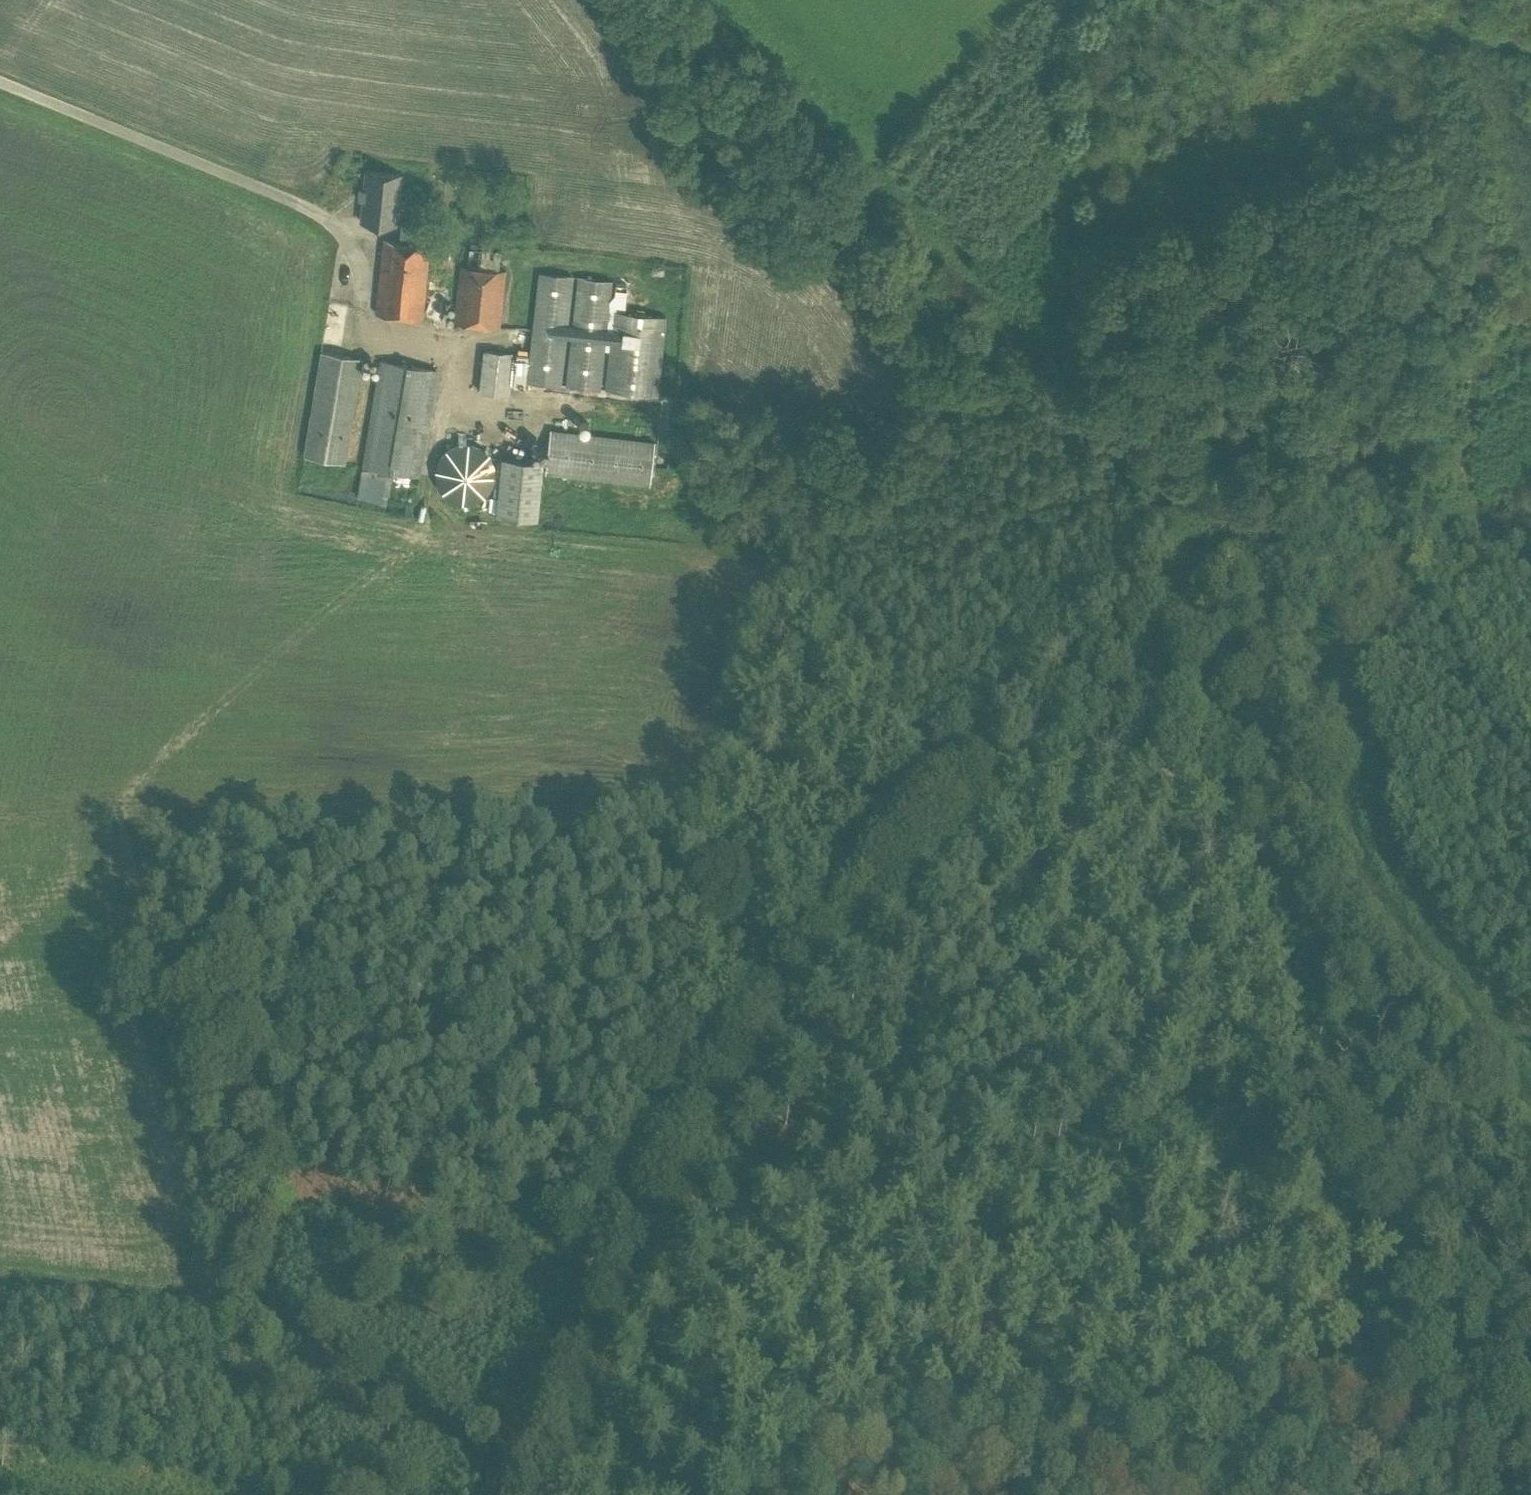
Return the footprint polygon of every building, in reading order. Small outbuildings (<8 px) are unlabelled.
[(395,225),(401,175),(367,171),(361,221),(395,225)] [(431,243),(432,234),(426,233),(426,227),(401,225),(399,241),(383,240),(375,314),(422,319),(430,245),(431,243)] [(499,269),(501,245),(470,242),(469,252),(467,266),(461,266),(459,266),(454,322),(500,328),(500,325),(506,271),(499,269)] [(562,385),(574,276),(538,272),(526,381),(562,385)] [(601,390),(612,281),(577,277),(565,386),(600,390),(601,390)] [(658,395),(667,317),(613,311),(604,390),(658,395)] [(515,352),(483,349),(479,392),(509,395),(515,352)] [(346,464),(364,357),(321,351),(303,457),(346,464)] [(421,477),(439,371),(379,360),(362,467),(357,498),(386,502),(393,473),(421,477)] [(650,486),(655,441),(549,429),(545,474),(650,486)] [(538,520),(544,461),(501,457),(495,516),(538,520)]
